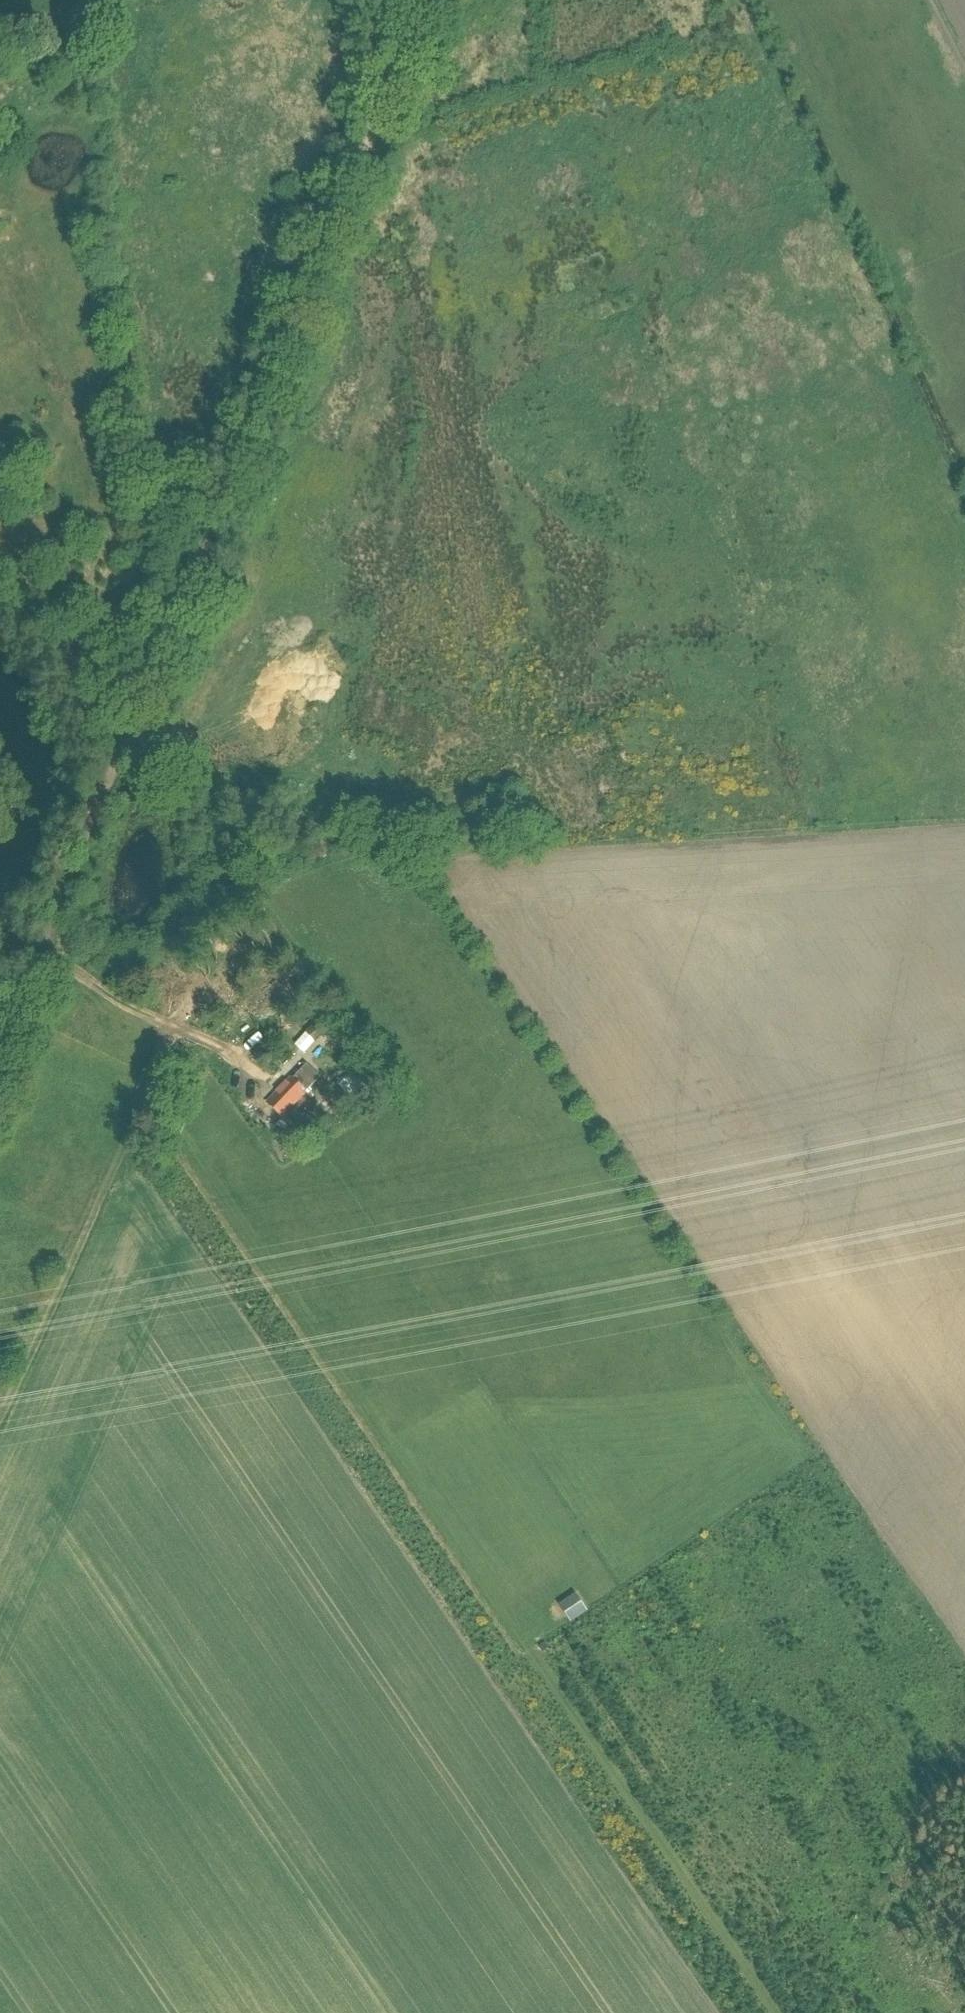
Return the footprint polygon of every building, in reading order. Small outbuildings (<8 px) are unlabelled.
[(210,786),(215,774),(200,768),(195,780),(210,786)] [(316,1044),(332,1029),(322,1018),(306,1034),(316,1044)] [(347,1039),(338,1029),(330,1035),(339,1045),(347,1039)] [(305,1094),(320,1079),(307,1066),(293,1081),(291,1080),(268,1104),(283,1119),(306,1094),(305,1094)]
